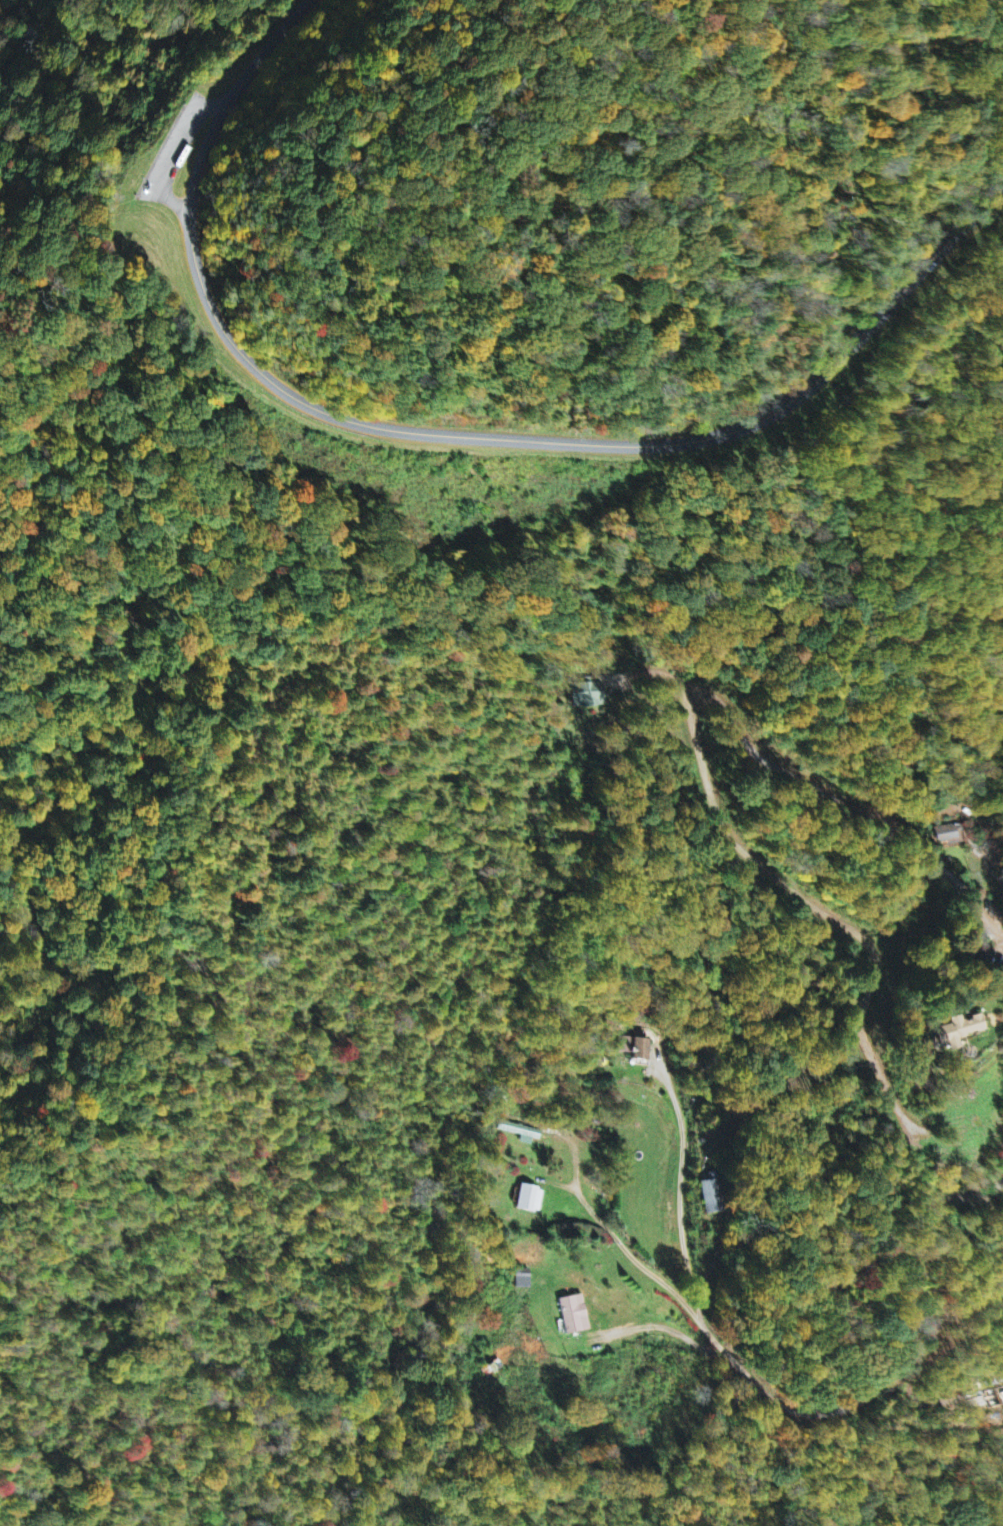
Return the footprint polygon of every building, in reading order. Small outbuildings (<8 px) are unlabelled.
[(601,708),(600,683),(568,683),(569,708),(601,708)] [(984,1032),(980,1016),(961,1021),(959,1015),(947,1019),(949,1026),(926,1031),(931,1053),(956,1047),(955,1039),(984,1032)] [(619,1059),(648,1063),(651,1042),(622,1038),(619,1059)] [(535,1215),(542,1191),(519,1185),(513,1209),(535,1215)] [(515,1288),(529,1289),(530,1270),(515,1270),(515,1288)] [(590,1331),(582,1295),(557,1300),(564,1336),(590,1331)]
